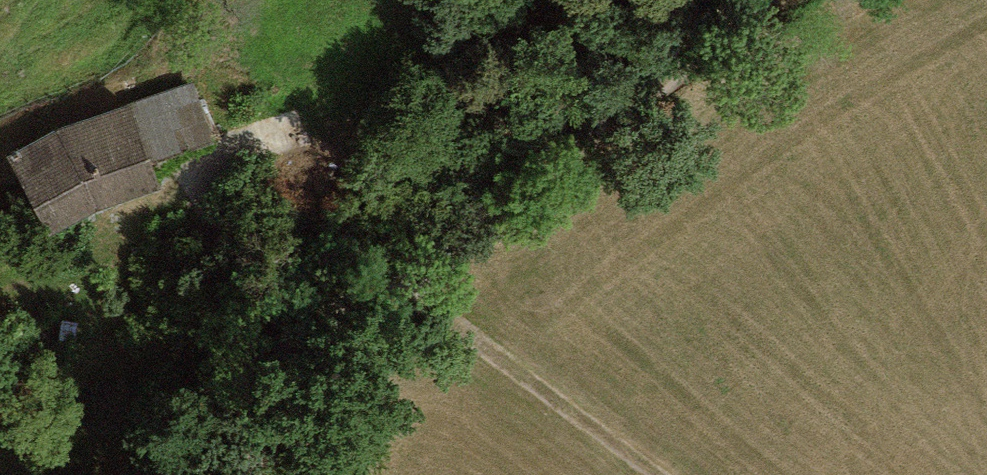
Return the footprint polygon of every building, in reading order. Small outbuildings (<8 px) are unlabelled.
[(197,82),(128,107),(149,163),(218,138),(197,82)] [(128,107),(9,153),(40,233),(159,188),(149,163),(128,107)]
